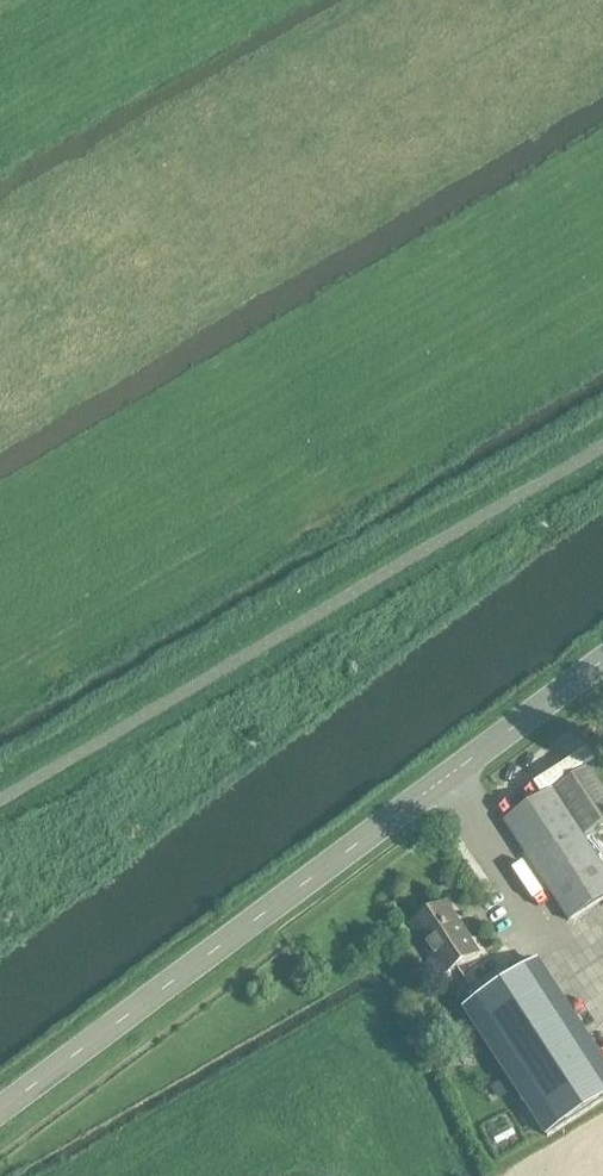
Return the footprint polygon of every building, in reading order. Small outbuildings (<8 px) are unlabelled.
[(588,767),(556,788),(586,835),(602,824),(602,790),(588,767)] [(553,790),(504,821),(570,921),(602,900),(602,868),(553,790)] [(445,904),(411,926),(444,976),(478,954),(465,935),(466,935),(459,924),(445,904)] [(464,1008),(548,1136),(602,1100),(602,1062),(537,961),(464,1008)] [(447,1056),(436,1060),(440,1070),(451,1065),(447,1056)]
